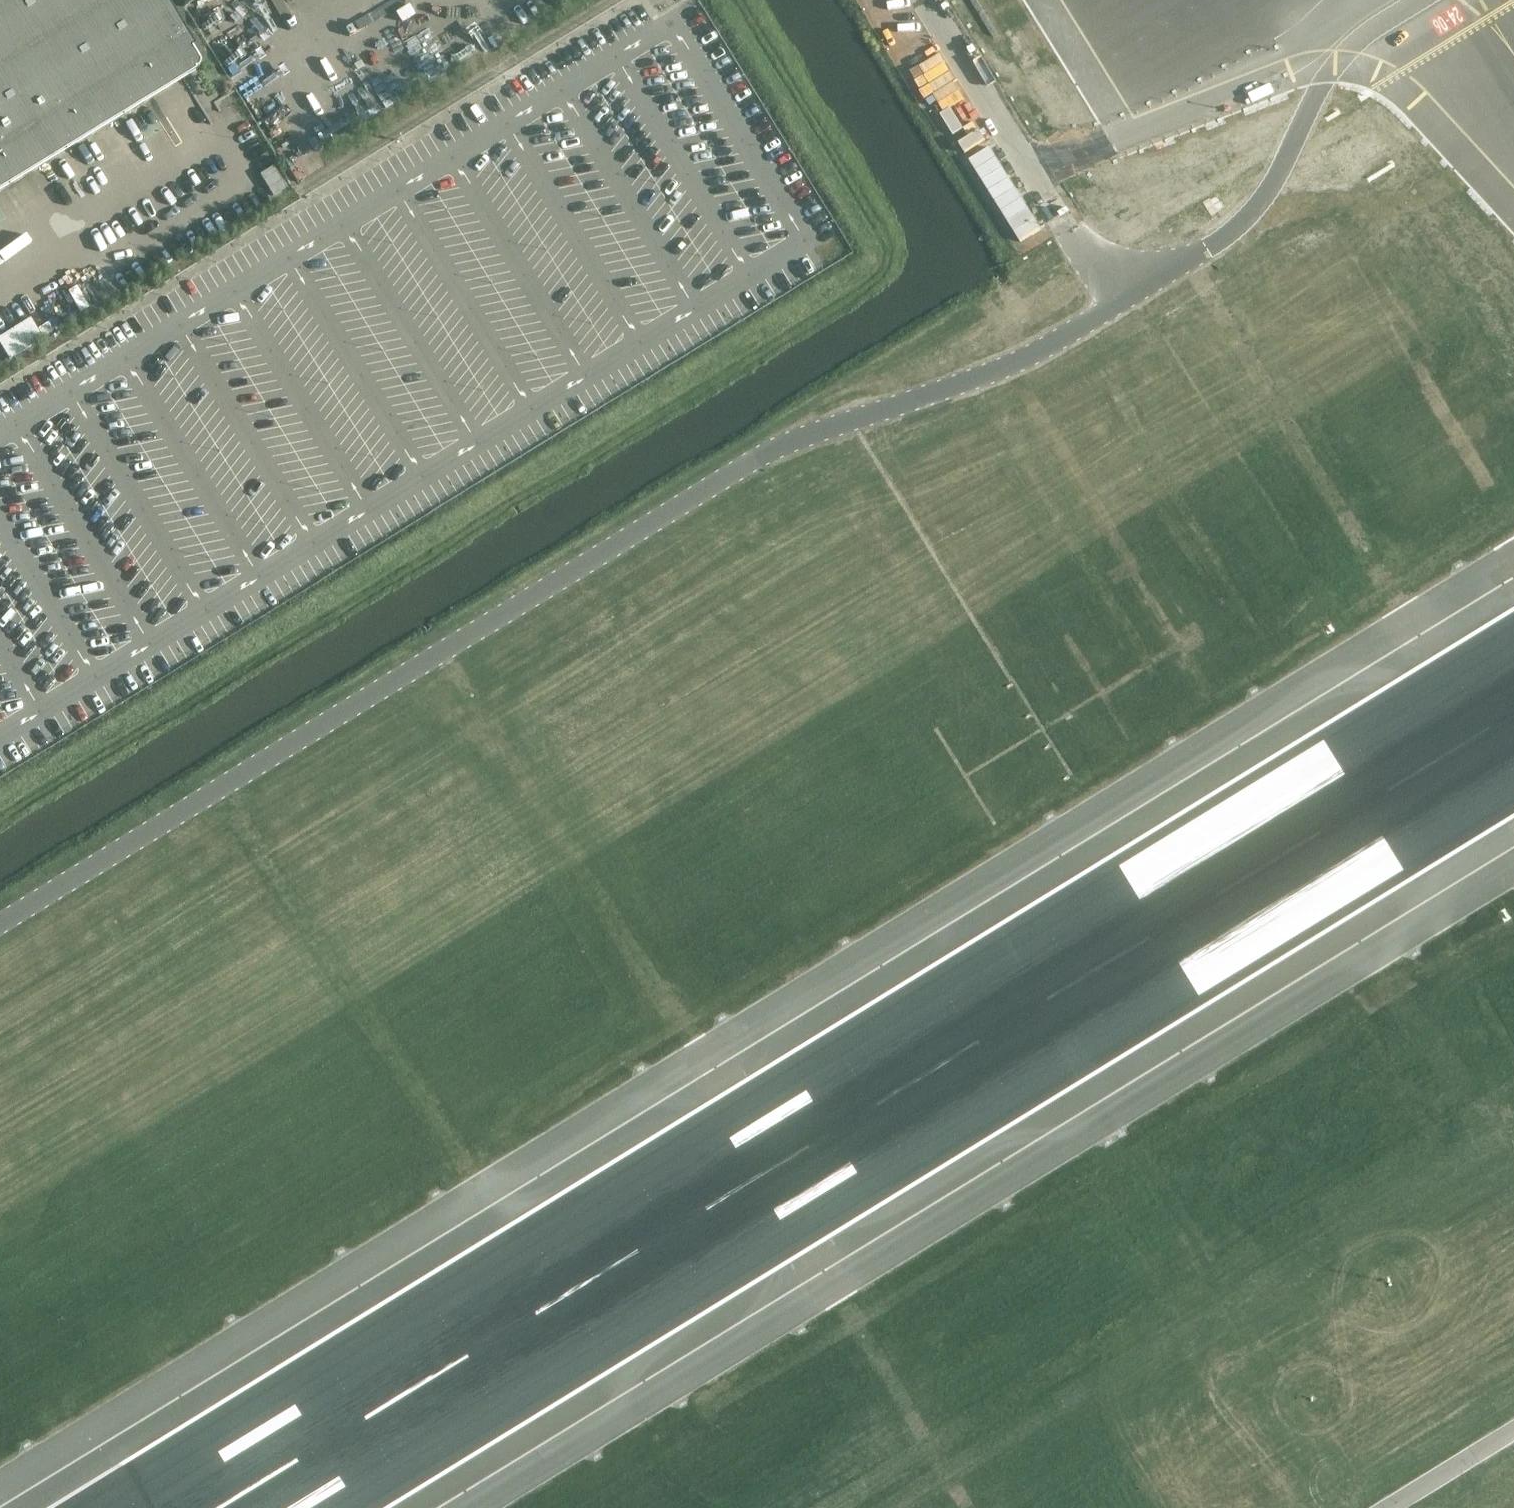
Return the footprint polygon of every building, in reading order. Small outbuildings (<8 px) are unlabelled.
[(170,87),(184,79),(195,72),(194,71),(196,70),(198,68),(199,67),(199,64),(199,63),(198,61),(191,49),(195,47),(166,0),(0,0),(0,192),(170,87)]
